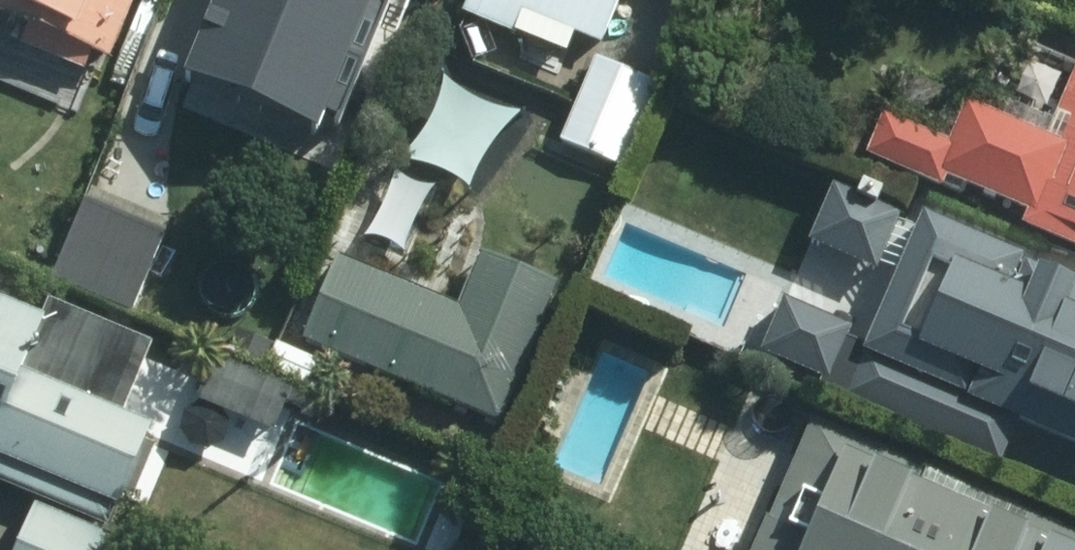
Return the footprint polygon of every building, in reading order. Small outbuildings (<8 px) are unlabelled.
[(123,0),(0,0),(0,25),(19,32),(14,44),(73,67),(78,55),(99,61),(123,0)] [(157,22),(197,37),(208,8),(306,49),(321,12),(389,41),(405,0),(166,0),(157,22)] [(455,13),(556,53),(563,33),(597,46),(615,0),(460,0),(455,13)] [(624,167),(655,90),(590,62),(559,140),(624,167)] [(1070,67),(1051,113),(1065,120),(1053,149),(956,107),(938,148),(873,121),(857,160),(923,189),(928,176),(1018,215),(1012,228),(1074,256),(1074,69),(1070,67)] [(83,210),(49,291),(132,326),(164,246),(148,239),(157,217),(127,205),(118,226),(83,210)] [(488,422),(544,289),(476,260),(454,311),(330,260),(296,342),(488,422)] [(958,402),(1074,451),(1074,298),(991,263),(978,292),(927,263),(881,363),(959,399),(958,402)] [(0,311),(0,488),(97,527),(135,430),(109,420),(138,346),(38,307),(31,323),(0,311)] [(285,350),(273,378),(316,396),(328,367),(285,350)] [(289,394),(207,359),(188,402),(270,438),(289,394)] [(805,425),(752,549),(1074,549),(1074,540),(805,425)] [(28,509),(11,549),(124,549),(28,509)]
